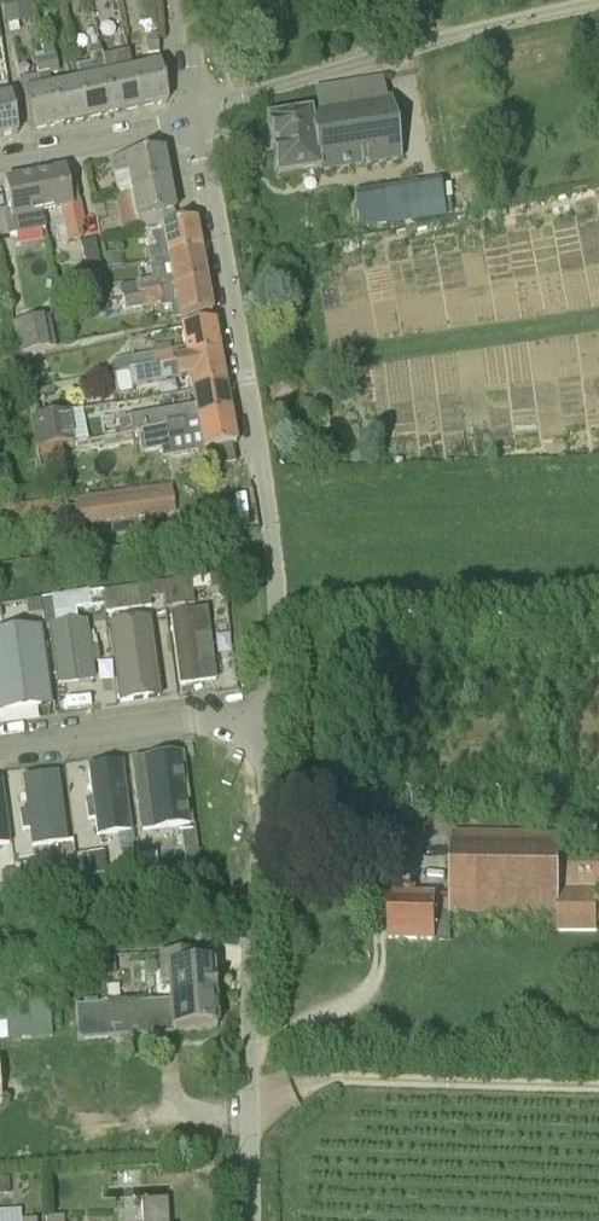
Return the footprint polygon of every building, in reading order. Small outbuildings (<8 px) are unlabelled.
[(147,53),(158,52),(156,34),(145,36),(147,53)] [(85,121),(112,115),(104,77),(101,63),(100,58),(98,49),(87,50),(90,61),(73,65),(77,82),(85,121)] [(139,109),(130,71),(126,52),(100,58),(101,63),(104,77),(112,115),(139,109)] [(44,59),(48,77),(58,75),(54,57),(44,59)] [(30,132),(57,127),(50,88),(48,77),(44,59),(33,62),(40,90),(22,94),(30,132)] [(130,71),(139,109),(166,103),(159,67),(159,65),(148,67),(130,71)] [(274,181),(320,173),(320,177),(331,176),(330,173),(339,172),(339,174),(360,170),(360,169),(366,168),(366,170),(379,167),(379,166),(398,163),(384,74),(322,90),(326,114),(264,123),(274,181)] [(57,127),(85,121),(77,82),(50,88),(57,127)] [(16,135),(9,96),(0,98),(0,138),(16,135)] [(129,192),(167,184),(161,153),(110,163),(113,176),(126,173),(129,192)] [(33,178),(41,215),(52,212),(52,214),(60,213),(66,243),(82,239),(80,230),(83,230),(82,224),(84,223),(79,201),(77,202),(74,183),(66,184),(64,172),(33,178)] [(44,232),(41,215),(33,178),(3,184),(9,215),(2,216),(6,236),(14,235),(15,238),(44,232)] [(159,229),(175,227),(167,184),(129,192),(138,236),(159,231),(159,229)] [(358,196),(361,226),(450,217),(447,187),(358,196)] [(165,261),(199,255),(194,224),(175,227),(159,229),(159,231),(165,261)] [(85,269),(99,266),(94,241),(80,244),(85,269)] [(122,300),(205,285),(199,255),(165,261),(168,278),(119,287),(122,300)] [(177,322),(207,316),(210,316),(205,285),(122,300),(124,312),(143,309),(160,306),(161,310),(174,308),(177,322)] [(19,358),(54,350),(47,318),(12,326),(19,358)] [(212,325),(178,331),(184,362),(218,356),(212,325)] [(131,372),(171,364),(168,352),(129,359),(131,372)] [(190,392),(223,386),(218,356),(184,362),(171,364),(131,372),(127,372),(130,390),(175,382),(175,383),(188,381),(190,392)] [(136,433),(229,416),(223,386),(190,392),(192,407),(128,419),(131,434),(136,433)] [(36,451),(74,445),(69,414),(30,421),(36,451)] [(229,416),(136,433),(140,454),(159,451),(160,458),(167,457),(167,459),(196,454),(200,472),(233,466),(230,447),(234,447),(229,416)] [(131,434),(128,419),(118,421),(121,436),(131,434)] [(8,490),(3,460),(0,461),(0,492),(8,490)] [(174,515),(169,477),(73,491),(74,497),(3,508),(0,509),(0,539),(6,538),(7,539),(174,515)] [(226,602),(225,590),(223,575),(209,577),(210,592),(217,591),(218,603),(226,602)] [(150,600),(164,598),(162,584),(162,583),(148,585),(150,600)] [(101,592),(103,606),(104,614),(141,609),(137,587),(101,592)] [(103,606),(101,592),(87,594),(89,608),(103,606)] [(45,619),(76,618),(75,597),(44,598),(45,619)] [(28,616),(42,614),(41,600),(26,602),(28,616)] [(178,622),(186,688),(204,686),(194,609),(176,612),(178,622)] [(119,705),(160,699),(148,620),(107,626),(119,705)] [(55,687),(95,682),(88,622),(47,626),(48,633),(55,687)] [(50,710),(41,630),(0,635),(0,716),(50,710)] [(132,761),(142,834),(194,827),(184,754),(132,761)] [(115,845),(132,843),(123,761),(105,763),(115,845)] [(33,846),(67,841),(58,774),(23,779),(33,846)] [(6,825),(0,778),(0,842),(8,841),(6,825)] [(451,941),(451,914),(557,916),(557,933),(597,933),(597,893),(598,893),(598,853),(559,853),(560,838),(452,836),(451,899),(390,898),(389,941),(451,941)] [(185,863),(200,861),(198,847),(183,849),(185,863)] [(124,871),(139,869),(137,855),(123,857),(124,871)] [(62,880),(78,878),(76,863),(67,865),(61,865),(62,880)] [(1,874),(3,888),(17,886),(15,872),(1,874)] [(171,1003),(215,999),(214,980),(213,980),(213,966),(198,967),(197,953),(160,956),(162,984),(170,984),(171,1003)] [(10,1041),(53,1039),(51,999),(8,1001),(10,1041)] [(77,1038),(162,1032),(217,1030),(215,999),(171,1003),(101,1008),(74,1010),(77,1038)] [(0,1014),(0,1039),(9,1038),(7,1014),(0,1014)] [(167,1201),(141,1202),(142,1220),(168,1220),(167,1201)]
